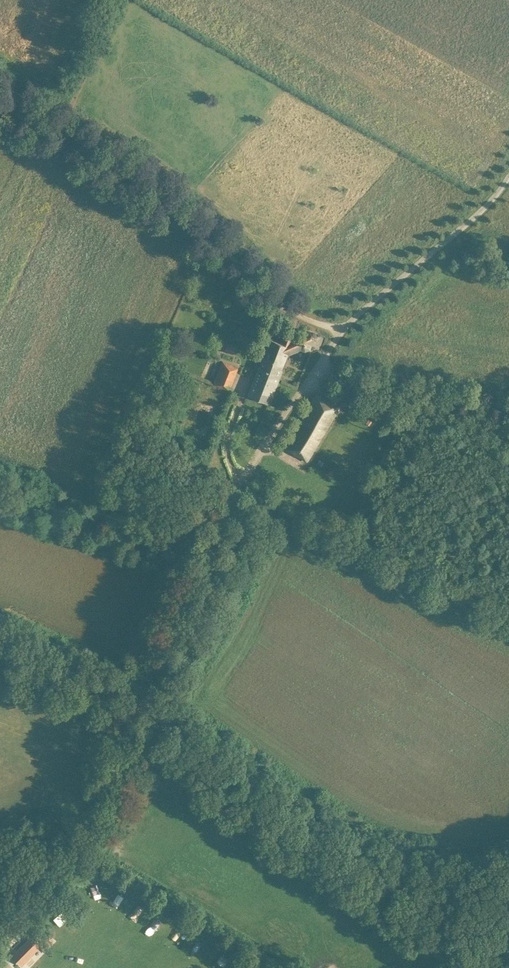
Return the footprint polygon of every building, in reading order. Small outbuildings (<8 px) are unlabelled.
[(192,229),(176,218),(171,225),(187,236),(192,229)] [(305,351),(309,349),(311,349),(312,346),(311,344),(315,343),(314,341),(316,340),(317,338),(315,333),(313,333),(311,334),(310,332),(292,340),(284,336),(282,344),(272,340),(265,359),(263,358),(259,367),(258,367),(257,369),(258,370),(248,395),(269,404),(284,366),(283,366),(289,350),(294,352),(300,349),(305,351)] [(232,354),(235,345),(227,342),(227,344),(222,342),(220,348),(225,350),(224,351),(232,354)] [(235,382),(234,382),(240,365),(223,358),(213,385),(232,392),(235,382)] [(338,409),(331,405),(315,395),(284,448),(308,461),(338,409)] [(199,403),(194,434),(208,436),(212,405),(199,403)] [(132,908),(140,912),(145,904),(137,899),(132,908)] [(160,914),(156,922),(162,925),(166,918),(160,914)] [(34,923),(24,933),(39,947),(48,937),(34,923)] [(24,945),(14,956),(21,963),(32,953),(24,945)] [(214,960),(223,965),(228,956),(219,951),(214,960)]
